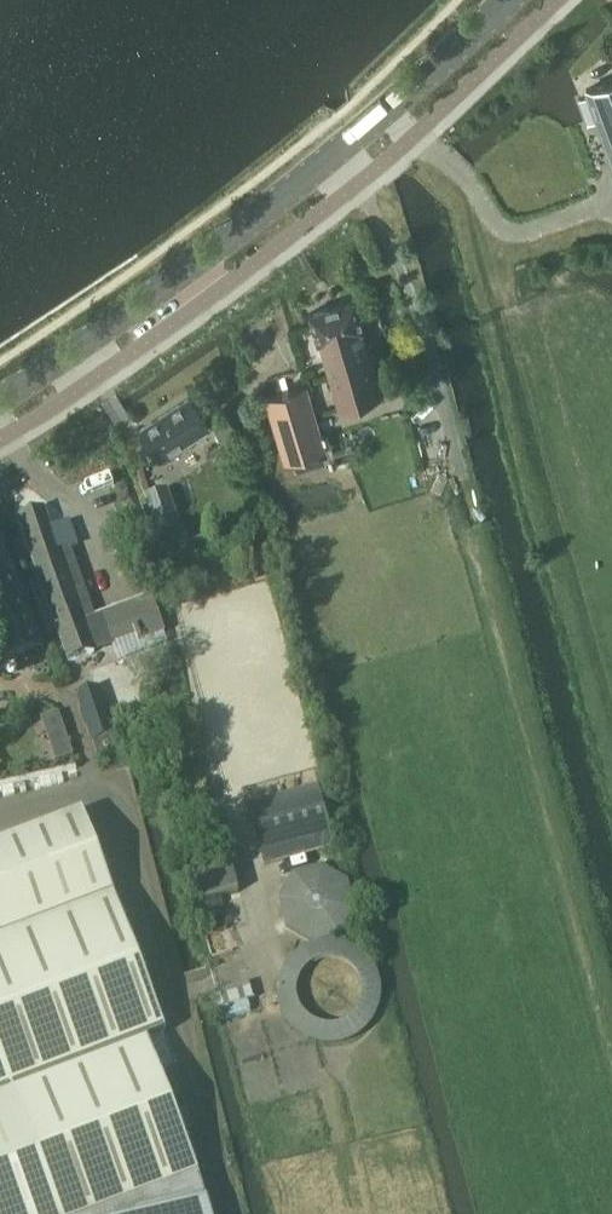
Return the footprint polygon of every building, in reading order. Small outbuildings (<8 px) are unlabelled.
[(590,95),(579,99),(589,124),(599,120),(611,156),(611,79),(587,89),(590,95)] [(308,313),(317,342),(318,341),(339,408),(382,394),(362,328),(363,328),(354,298),(308,313)] [(305,384),(267,396),(286,459),(324,448),(305,384)] [(140,430),(161,460),(208,429),(188,399),(140,430)] [(227,416),(214,422),(223,441),(237,435),(227,416)] [(146,500),(159,537),(179,530),(166,493),(146,500)] [(93,620),(67,549),(75,546),(73,541),(67,526),(50,532),(42,510),(15,520),(68,662),(68,663),(70,662),(93,653),(92,651),(134,635),(136,644),(163,634),(153,606),(131,614),(128,607),(93,620)] [(221,523),(202,529),(205,539),(225,532),(221,523)] [(40,649),(0,545),(0,665),(40,649)] [(75,700),(87,736),(108,728),(105,719),(97,693),(75,700)] [(108,728),(87,736),(95,763),(118,755),(108,728)] [(250,808),(265,865),(335,846),(320,789),(250,808)] [(198,1176),(146,1041),(165,1034),(113,897),(82,814),(0,845),(0,1213),(209,1213),(198,1176)] [(191,854),(205,903),(240,893),(226,845),(191,854)] [(276,903),(284,932),(310,947),(311,948),(325,944),(340,940),(343,935),(355,913),(348,884),(321,869),(291,877),(276,903)] [(374,970),(369,962),(362,956),(354,950),(345,947),(335,945),(325,944),(311,948),(310,947),(301,951),(292,959),(287,964),(283,971),(300,981),(302,978),(306,974),(309,971),(312,968),(317,966),(322,965),(327,964),(333,964),(339,966),(345,968),(350,971),(354,975),(357,980),(360,985),(361,991),(361,997),(361,1004),(380,1007),(381,998),(380,988),(378,978),(374,970)] [(298,986),(300,981),(283,971),(279,979),(277,988),(276,997),(277,1004),(278,1007),(281,1016),(284,1024),(290,1032),(298,1038),(306,1043),(314,1046),(315,1046),(324,1048),(333,1048),(343,1046),(352,1043),(360,1038),(367,1032),(372,1025),(377,1015),(380,1007),(361,1004),(359,1008),(356,1014),(353,1019),(348,1023),(342,1027),(337,1029),(331,1029),(325,1029),(320,1028),(314,1025),(309,1022),(305,1018),(301,1014),(298,1009),(296,1004),(296,998),(296,992),(298,986)] [(248,982),(214,992),(223,1022),(251,1014),(248,1002),(253,1001),(248,982)]
